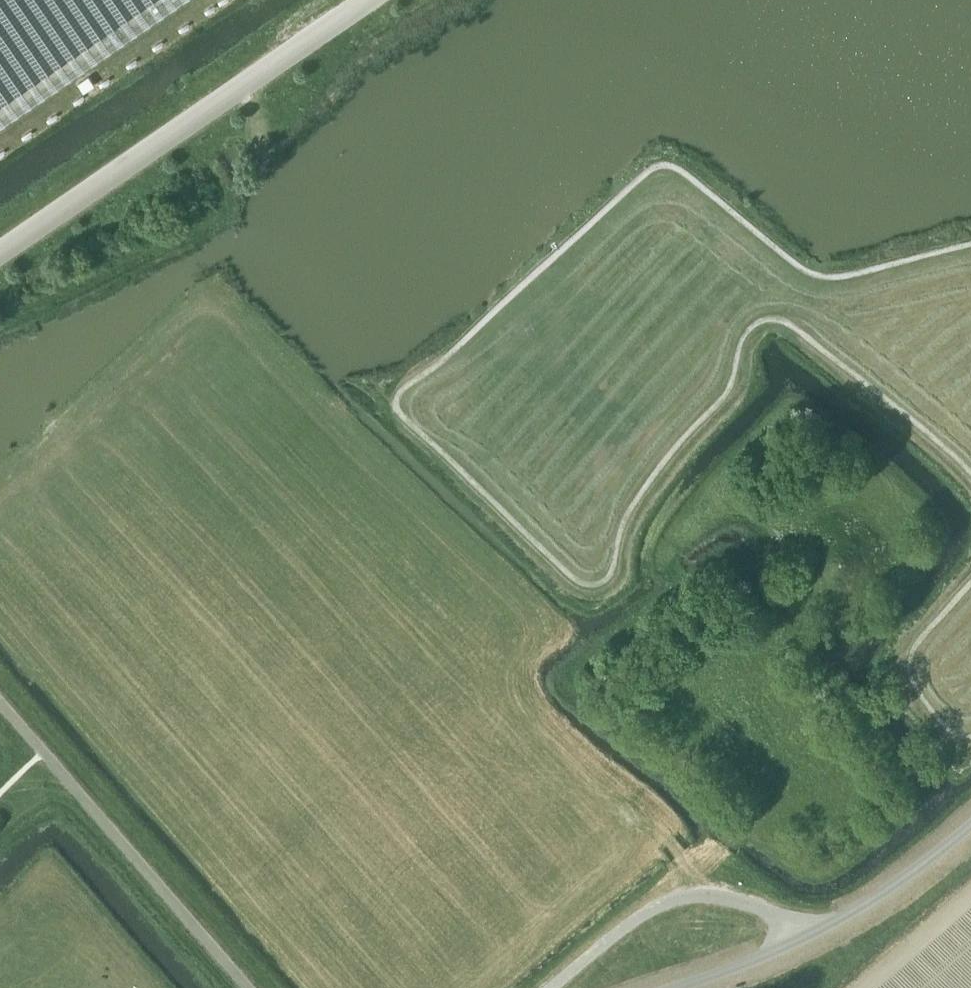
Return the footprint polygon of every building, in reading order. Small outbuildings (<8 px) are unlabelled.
[(181,0),(0,0),(0,125),(181,0)]
